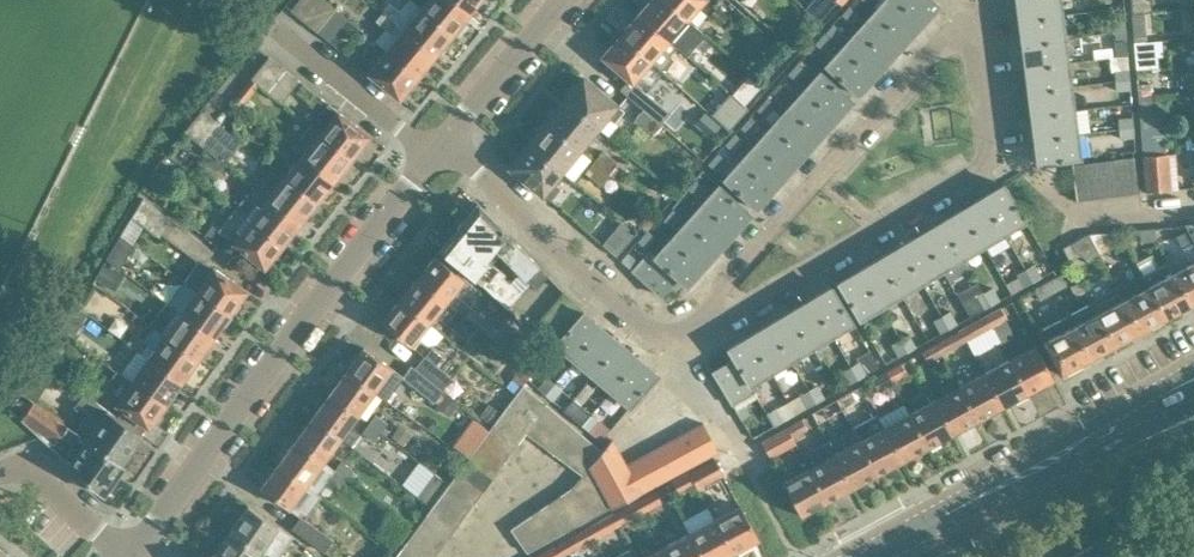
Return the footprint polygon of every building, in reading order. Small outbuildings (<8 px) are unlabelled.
[(319,0),(299,0),(292,9),(304,19),(319,0)] [(326,0),(319,0),(304,19),(318,30),(327,20),(333,25),(343,14),(326,0)] [(455,0),(425,0),(420,6),(456,36),(464,27),(462,23),(471,13),(455,0)] [(471,13),(479,3),(484,4),(487,0),(455,0),(471,13)] [(638,14),(670,41),(676,47),(687,56),(705,34),(688,20),(666,0),(646,0),(647,4),(638,14)] [(688,20),(705,0),(666,0),(688,20)] [(804,8),(818,21),(836,1),(835,0),(811,0),(804,8)] [(898,0),(884,0),(874,11),(907,40),(923,22),(898,0)] [(934,0),(898,0),(923,22),(938,5),(935,2),(936,1),(934,0)] [(1062,0),(1015,0),(1017,20),(1064,14),(1062,0)] [(1151,0),(1131,0),(1132,13),(1152,11),(1151,0)] [(456,36),(420,6),(410,19),(391,3),(383,12),(436,55),(442,47),(447,47),(456,36)] [(729,15),(718,5),(709,15),(720,25),(729,15)] [(860,15),(849,5),(842,12),(853,23),(860,15)] [(907,40),(874,11),(858,29),(891,58),(907,40)] [(436,55),(383,12),(377,20),(397,37),(386,50),(420,78),(428,70),(427,66),(436,55)] [(626,23),(618,33),(651,62),(662,71),(671,61),(669,55),(676,47),(670,41),(638,14),(631,23),(626,23)] [(1067,36),(1064,14),(1017,20),(1020,43),(1067,36)] [(1126,29),(1126,20),(1111,21),(1112,30),(1126,29)] [(832,23),(825,31),(836,42),(843,34),(832,23)] [(1147,40),(1146,24),(1133,25),(1134,41),(1147,40)] [(891,58),(858,29),(842,47),(874,76),(891,58)] [(833,39),(824,32),(815,42),(824,50),(833,39)] [(651,62),(618,33),(610,42),(611,47),(603,56),(629,78),(620,88),(644,108),(642,110),(660,124),(671,111),(642,87),(647,81),(640,75),(651,62)] [(1070,62),(1069,51),(1082,50),(1080,35),(1067,36),(1020,43),(1024,68),(1070,62)] [(1148,55),(1147,40),(1134,41),(1135,56),(1148,55)] [(874,76),(842,47),(826,65),(858,94),(874,76)] [(420,78),(386,50),(369,72),(399,98),(407,89),(411,89),(420,78)] [(268,91),(286,68),(269,55),(251,77),(268,91)] [(1073,86),(1070,62),(1024,68),(1027,92),(1073,86)] [(795,65),(788,73),(797,80),(803,73),(795,65)] [(282,101),(300,79),(286,68),(268,91),(282,101)] [(1130,79),(1130,68),(1115,69),(1116,80),(1130,79)] [(850,97),(819,69),(803,87),(837,118),(853,100),(849,98),(850,97)] [(624,110),(585,77),(576,87),(572,86),(566,93),(567,97),(564,101),(597,128),(598,126),(609,135),(618,124),(615,121),(624,110)] [(1130,79),(1116,80),(1116,89),(1131,88),(1130,79)] [(780,98),(789,89),(781,81),(772,91),(780,98)] [(242,105),(255,88),(248,82),(235,99),(242,105)] [(371,136),(330,104),(304,82),(296,92),(322,111),(310,126),(319,133),(355,162),(363,151),(362,147),(371,136)] [(1151,98),(1150,82),(1137,83),(1139,99),(1151,98)] [(739,99),(744,104),(750,97),(737,85),(730,92),(739,99)] [(1076,110),(1073,86),(1027,92),(1030,116),(1076,110)] [(837,118),(803,87),(787,105),(821,136),(837,118)] [(767,98),(756,109),(764,116),(774,104),(767,98)] [(1152,111),(1151,98),(1139,99),(1140,112),(1152,111)] [(729,129),(749,107),(744,104),(739,99),(720,121),(729,129)] [(597,128),(564,101),(556,111),(552,110),(543,120),(578,150),(597,128)] [(821,136),(787,105),(771,123),(805,154),(821,136)] [(201,143),(219,122),(202,109),(185,130),(201,143)] [(660,124),(642,110),(634,119),(652,134),(660,124)] [(1079,134),(1076,110),(1030,116),(1033,140),(1079,134)] [(748,134),(758,123),(750,116),(740,127),(748,134)] [(1134,128),(1133,116),(1118,117),(1119,129),(1134,128)] [(578,150),(543,120),(535,129),(537,133),(527,145),(560,173),(578,150)] [(243,141),(234,134),(219,122),(201,143),(225,163),(243,141)] [(805,154),(771,123),(755,141),(789,171),(805,154)] [(1164,125),(1141,127),(1143,156),(1156,155),(1156,153),(1167,153),(1164,125)] [(355,162),(319,133),(310,126),(293,148),(295,149),(301,154),(335,180),(343,171),(347,171),(355,162)] [(1135,138),(1134,128),(1119,129),(1120,139),(1135,138)] [(732,152),(742,140),(735,134),(724,146),(732,152)] [(1082,158),(1079,134),(1033,140),(1037,164),(1082,158)] [(295,149),(293,148),(281,138),(275,145),(289,156),(295,149)] [(789,171),(755,141),(739,159),(773,189),(789,171)] [(560,173),(527,145),(526,146),(521,145),(515,152),(517,157),(509,166),(548,199),(556,190),(550,185),(560,173)] [(716,171),(732,152),(724,146),(708,164),(716,171)] [(602,151),(593,162),(608,175),(617,164),(602,151)] [(1179,188),(1177,153),(1177,152),(1167,153),(1156,153),(1156,155),(1143,156),(1146,190),(1179,188)] [(335,180),(301,154),(283,176),(320,205),(328,195),(327,190),(335,180)] [(1138,192),(1134,156),(1110,159),(1114,195),(1138,192)] [(773,189),(739,159),(723,177),(757,207),(773,189)] [(1114,195),(1110,159),(1092,161),(1096,198),(1114,195)] [(1096,198),(1092,161),(1072,164),(1076,200),(1096,198)] [(593,162),(584,173),(599,185),(608,175),(593,162)] [(283,176),(267,196),(266,197),(300,224),(307,214),(311,215),(320,205),(283,176)] [(706,189),(695,180),(688,187),(697,194),(700,197),(706,189)] [(749,210),(718,183),(702,201),(735,231),(751,213),(748,211),(749,210)] [(1027,221),(1006,186),(1005,186),(1003,183),(982,195),(1005,234),(1027,221)] [(266,197),(267,196),(253,185),(235,208),(285,247),(292,238),(291,234),(300,224),(266,197)] [(688,187),(673,207),(681,213),(697,194),(688,187)] [(602,188),(590,198),(602,214),(615,205),(602,188)] [(1005,234),(982,195),(961,208),(984,247),(1005,234)] [(248,290),(213,265),(213,266),(207,261),(214,250),(144,197),(132,216),(160,236),(162,232),(199,260),(183,281),(233,316),(240,306),(239,301),(248,290)] [(735,231),(702,201),(686,218),(685,220),(719,249),(735,231)] [(520,295),(520,294),(529,284),(536,290),(548,276),(478,203),(464,221),(461,221),(456,226),(456,230),(453,235),(493,266),(494,268),(519,296),(520,295)] [(285,247),(235,208),(219,228),(213,223),(205,234),(223,248),(229,239),(232,240),(231,241),(264,267),(273,257),(277,257),(285,247)] [(984,247),(961,208),(940,220),(963,259),(984,247)] [(679,215),(671,209),(662,220),(670,226),(679,215)] [(719,249),(685,220),(669,237),(703,268),(711,259),(719,249)] [(963,259),(940,220),(919,232),(943,271),(963,259)] [(621,222),(616,228),(630,239),(635,233),(621,222)] [(1184,225),(1193,243),(1193,224),(1184,225)] [(1156,240),(1155,228),(1155,227),(1140,228),(1141,241),(1156,240)] [(654,235),(646,230),(637,241),(644,247),(654,235)] [(943,271),(919,232),(900,244),(923,283),(943,271)] [(1100,255),(1089,234),(1089,233),(1063,246),(1070,259),(1081,254),(1085,256),(1088,261),(1100,255)] [(1186,234),(1176,239),(1183,252),(1193,247),(1186,234)] [(134,245),(122,235),(121,235),(107,258),(108,258),(120,268),(134,245)] [(493,266),(453,235),(440,251),(481,285),(507,309),(519,296),(494,268),(493,266)] [(703,268),(669,237),(655,253),(652,256),(676,277),(686,286),(703,268)] [(923,283),(900,244),(878,257),(901,296),(923,283)] [(652,256),(655,253),(651,250),(633,270),(661,295),(676,277),(652,256)] [(630,267),(637,259),(628,251),(621,259),(630,267)] [(464,278),(436,256),(417,279),(445,301),(456,310),(489,336),(495,328),(467,305),(468,303),(453,291),(464,278)] [(901,296),(878,257),(860,268),(883,307),(901,296)] [(1173,270),(1174,270),(1168,259),(1142,274),(1165,317),(1178,310),(1191,303),(1173,270)] [(1174,270),(1173,270),(1191,303),(1193,301),(1193,259),(1174,270)] [(1042,275),(1035,263),(1025,269),(1032,281),(1042,275)] [(883,307),(860,268),(836,282),(860,321),(861,320),(883,307)] [(1032,281),(1025,269),(1017,273),(1019,276),(1015,278),(1011,271),(1004,275),(1013,292),(1032,281)] [(1067,284),(1061,273),(1048,280),(1053,291),(1067,284)] [(1165,317),(1142,274),(1117,286),(1141,330),(1149,326),(1165,317)] [(445,301),(417,279),(399,301),(442,337),(443,336),(459,349),(466,340),(445,323),(456,310),(445,301)] [(1053,291),(1048,280),(1034,288),(1040,298),(1053,291)] [(183,281),(166,303),(180,314),(213,337),(222,326),(226,326),(233,316),(183,281)] [(990,304),(983,292),(978,284),(958,295),(970,315),(982,309),(990,304)] [(853,322),(833,288),(832,289),(830,286),(810,298),(832,334),(853,322)] [(1141,330),(1117,286),(1092,299),(1098,310),(1097,311),(1115,344),(1128,337),(1141,330)] [(993,287),(991,288),(983,292),(990,304),(1000,299),(993,287)] [(574,319),(582,310),(563,291),(554,302),(574,319)] [(832,334),(810,298),(789,310),(811,347),(832,334)] [(1115,344),(1097,311),(1098,310),(1092,299),(1066,313),(1072,325),(1090,357),(1098,353),(1115,344)] [(442,337),(399,301),(382,322),(413,347),(419,340),(426,346),(436,344),(442,337)] [(565,330),(574,319),(554,302),(545,313),(565,330)] [(213,337),(180,314),(166,303),(150,326),(164,336),(200,361),(208,350),(207,346),(213,337)] [(1017,340),(1006,318),(1007,317),(1001,307),(986,315),(991,326),(992,325),(1004,347),(1017,340)] [(912,309),(897,320),(906,333),(921,322),(912,309)] [(574,357),(600,326),(583,311),(582,310),(574,319),(565,330),(555,341),(574,357)] [(811,347),(789,310),(768,323),(790,359),(811,347)] [(958,322),(951,310),(942,315),(949,327),(958,322)] [(555,341),(565,330),(545,313),(535,325),(555,341)] [(1090,357),(1072,325),(1066,313),(1037,329),(1061,373),(1077,364),(1090,357)] [(940,332),(949,327),(942,315),(933,320),(940,332)] [(991,326),(986,315),(972,323),(978,333),(991,326)] [(790,359),(768,323),(747,335),(769,372),(790,359)] [(593,373),(619,341),(600,326),(574,357),(586,367),(593,373)] [(200,361),(164,336),(156,348),(134,332),(127,343),(141,353),(142,352),(149,357),(148,358),(182,382),(188,372),(193,372),(200,361)] [(908,350),(916,345),(909,334),(901,338),(908,350)] [(957,345),(951,334),(936,343),(941,353),(957,345)] [(769,372),(747,335),(727,347),(727,348),(733,358),(749,384),(751,383),(769,372)] [(864,337),(848,345),(856,359),(872,351),(864,337)] [(908,350),(901,338),(892,343),(898,355),(908,350)] [(612,389),(638,357),(626,347),(619,341),(593,373),(612,389)] [(141,353),(127,343),(121,350),(135,360),(141,353)] [(941,353),(936,343),(922,351),(928,361),(941,353)] [(1054,377),(1036,345),(1009,360),(1027,392),(1054,377)] [(403,377),(382,361),(362,347),(345,371),(374,391),(387,401),(403,377)] [(436,364),(443,356),(432,347),(426,355),(436,364)] [(560,378),(570,361),(557,352),(546,369),(560,378)] [(436,364),(426,355),(425,354),(415,366),(442,388),(452,376),(436,364)] [(631,405),(657,373),(638,357),(612,389),(631,405)] [(182,382),(148,358),(132,381),(168,406),(175,396),(174,392),(182,382)] [(749,384),(733,358),(712,370),(732,403),(754,389),(751,383),(749,384)] [(867,373),(860,360),(851,366),(858,378),(867,373)] [(1027,392),(1009,360),(984,373),(1002,405),(1027,392)] [(907,372),(902,362),(886,370),(892,381),(907,372)] [(443,389),(442,388),(415,366),(412,364),(403,375),(434,401),(443,389)] [(858,378),(851,366),(842,371),(849,383),(858,378)] [(116,370),(101,391),(117,402),(150,426),(156,417),(160,417),(168,406),(132,381),(116,370)] [(892,381),(886,370),(872,378),(878,389),(892,381)] [(356,415),(374,391),(345,371),(328,394),(356,415)] [(514,372),(507,382),(516,389),(524,379),(514,372)] [(1002,405),(984,373),(959,386),(977,419),(1002,405)] [(546,393),(555,382),(548,375),(538,387),(546,393)] [(563,389),(555,382),(546,393),(554,400),(563,389)] [(817,401),(826,396),(819,384),(810,389),(817,401)] [(841,409),(868,395),(862,384),(836,399),(841,409)] [(557,413),(540,400),(523,385),(501,414),(526,432),(525,432),(537,440),(557,413)] [(977,419),(959,386),(935,400),(952,432),(977,419)] [(817,401),(810,389),(801,394),(807,406),(817,401)] [(478,393),(460,417),(477,429),(494,405),(478,393)] [(143,433),(104,405),(102,408),(82,394),(76,404),(98,419),(86,436),(84,439),(122,464),(123,462),(126,462),(131,454),(131,450),(143,433)] [(339,438),(356,415),(328,394),(311,418),(339,438)] [(592,413),(573,397),(564,408),(583,424),(592,413)] [(84,439),(86,436),(68,424),(33,399),(22,418),(54,446),(56,440),(61,433),(77,445),(65,458),(99,492),(106,490),(124,466),(122,464),(84,439)] [(841,409),(836,399),(822,406),(828,416),(841,409)] [(935,400),(910,413),(909,413),(927,446),(952,432),(935,400)] [(909,413),(910,413),(904,402),(879,415),(878,416),(901,460),(927,446),(909,413)] [(744,404),(736,409),(736,410),(741,420),(751,413),(744,404)] [(774,424),(782,420),(776,408),(768,413),(774,424)] [(878,416),(879,415),(877,412),(852,425),(860,440),(859,441),(876,473),(901,460),(878,416)] [(380,432),(388,422),(376,413),(368,423),(380,432)] [(548,449),(567,422),(557,413),(537,440),(548,449)] [(600,419),(592,413),(583,424),(591,430),(600,419)] [(526,432),(501,414),(493,425),(517,443),(525,432),(526,432)] [(339,438),(311,418),(295,441),(322,461),(339,438)] [(808,428),(802,418),(786,427),(792,437),(793,436),(808,428)] [(559,457),(578,431),(567,422),(548,449),(559,457)] [(380,432),(368,423),(363,431),(375,440),(380,432)] [(718,450),(703,423),(689,430),(704,457),(718,450)] [(517,443),(493,425),(484,437),(509,455),(517,443)] [(797,442),(793,436),(792,437),(786,427),(762,440),(771,457),(797,442)] [(704,457),(689,430),(677,437),(691,464),(704,457)] [(570,465),(589,440),(578,431),(559,457),(570,465)] [(509,455),(484,437),(475,448),(500,467),(509,455)] [(691,464),(677,437),(664,444),(679,471),(691,464)] [(590,466),(612,506),(612,508),(641,492),(626,465),(612,439),(602,451),(589,465),(590,466)] [(589,465),(602,451),(589,440),(570,465),(582,474),(590,466),(589,465)] [(322,461),(295,441),(278,464),(305,484),(322,461)] [(833,454),(834,454),(828,441),(803,454),(810,467),(808,468),(826,501),(851,487),(833,454)] [(859,441),(834,454),(833,454),(851,487),(876,473),(859,441)] [(679,471),(664,444),(651,451),(666,478),(679,471)] [(500,467),(475,448),(467,460),(491,478),(500,467)] [(666,478),(651,451),(639,458),(653,485),(666,478)] [(653,485),(639,458),(626,465),(641,492),(653,485)] [(728,484),(724,476),(715,458),(688,472),(694,484),(695,483),(698,488),(710,481),(715,491),(728,484)] [(354,468),(342,459),(334,470),(346,479),(354,468)] [(491,478),(467,460),(458,471),(483,490),(491,478)] [(305,484),(278,464),(260,488),(300,517),(293,527),(305,535),(325,551),(333,556),(341,556),(347,549),(303,515),(311,504),(298,494),(305,484)] [(612,506),(590,466),(582,474),(572,486),(570,487),(591,518),(612,506)] [(826,501),(808,468),(782,482),(800,515),(826,501)] [(346,479),(334,470),(329,477),(341,486),(346,479)] [(483,490),(458,471),(450,483),(474,501),(483,490)] [(694,484),(688,472),(673,481),(679,492),(694,484)] [(474,501),(450,483),(441,494),(466,513),(474,501)] [(591,518),(570,487),(558,495),(578,524),(591,518)] [(662,501),(656,490),(639,499),(645,510),(662,501)] [(466,513),(441,494),(433,506),(457,524),(466,513)] [(578,524),(558,495),(546,503),(565,531),(578,524)] [(620,524),(645,510),(639,499),(613,513),(620,524)] [(565,531),(546,503),(535,511),(544,524),(552,537),(565,531)] [(229,531),(261,554),(262,553),(268,556),(279,556),(294,536),(290,533),(279,526),(248,504),(229,531)] [(758,537),(740,505),(714,519),(731,552),(758,537)] [(457,524),(433,506),(424,517),(449,536),(457,524)] [(518,540),(544,524),(535,511),(510,528),(518,540)] [(594,538),(620,524),(613,513),(588,526),(594,538)] [(449,536),(424,517),(416,529),(440,547),(449,536)] [(714,519),(689,533),(702,556),(722,556),(731,552),(714,519)] [(526,551),(552,537),(544,524),(518,540),(526,551)] [(569,552),(594,538),(588,526),(572,535),(563,540),(569,552)] [(416,529),(407,540),(429,556),(433,556),(440,547),(416,529)] [(261,554),(229,531),(211,555),(214,556),(259,556),(261,554)] [(689,533),(664,546),(670,556),(702,556),(689,533)] [(407,540),(398,552),(405,556),(429,556),(407,540)] [(569,552),(563,540),(537,554),(539,556),(559,556),(569,552)] [(1092,545),(1070,556),(1098,556),(1092,545)] [(0,546),(0,556),(13,556),(0,546)] [(664,546),(644,556),(670,556),(664,546)] [(632,547),(614,556),(637,556),(632,547)]
